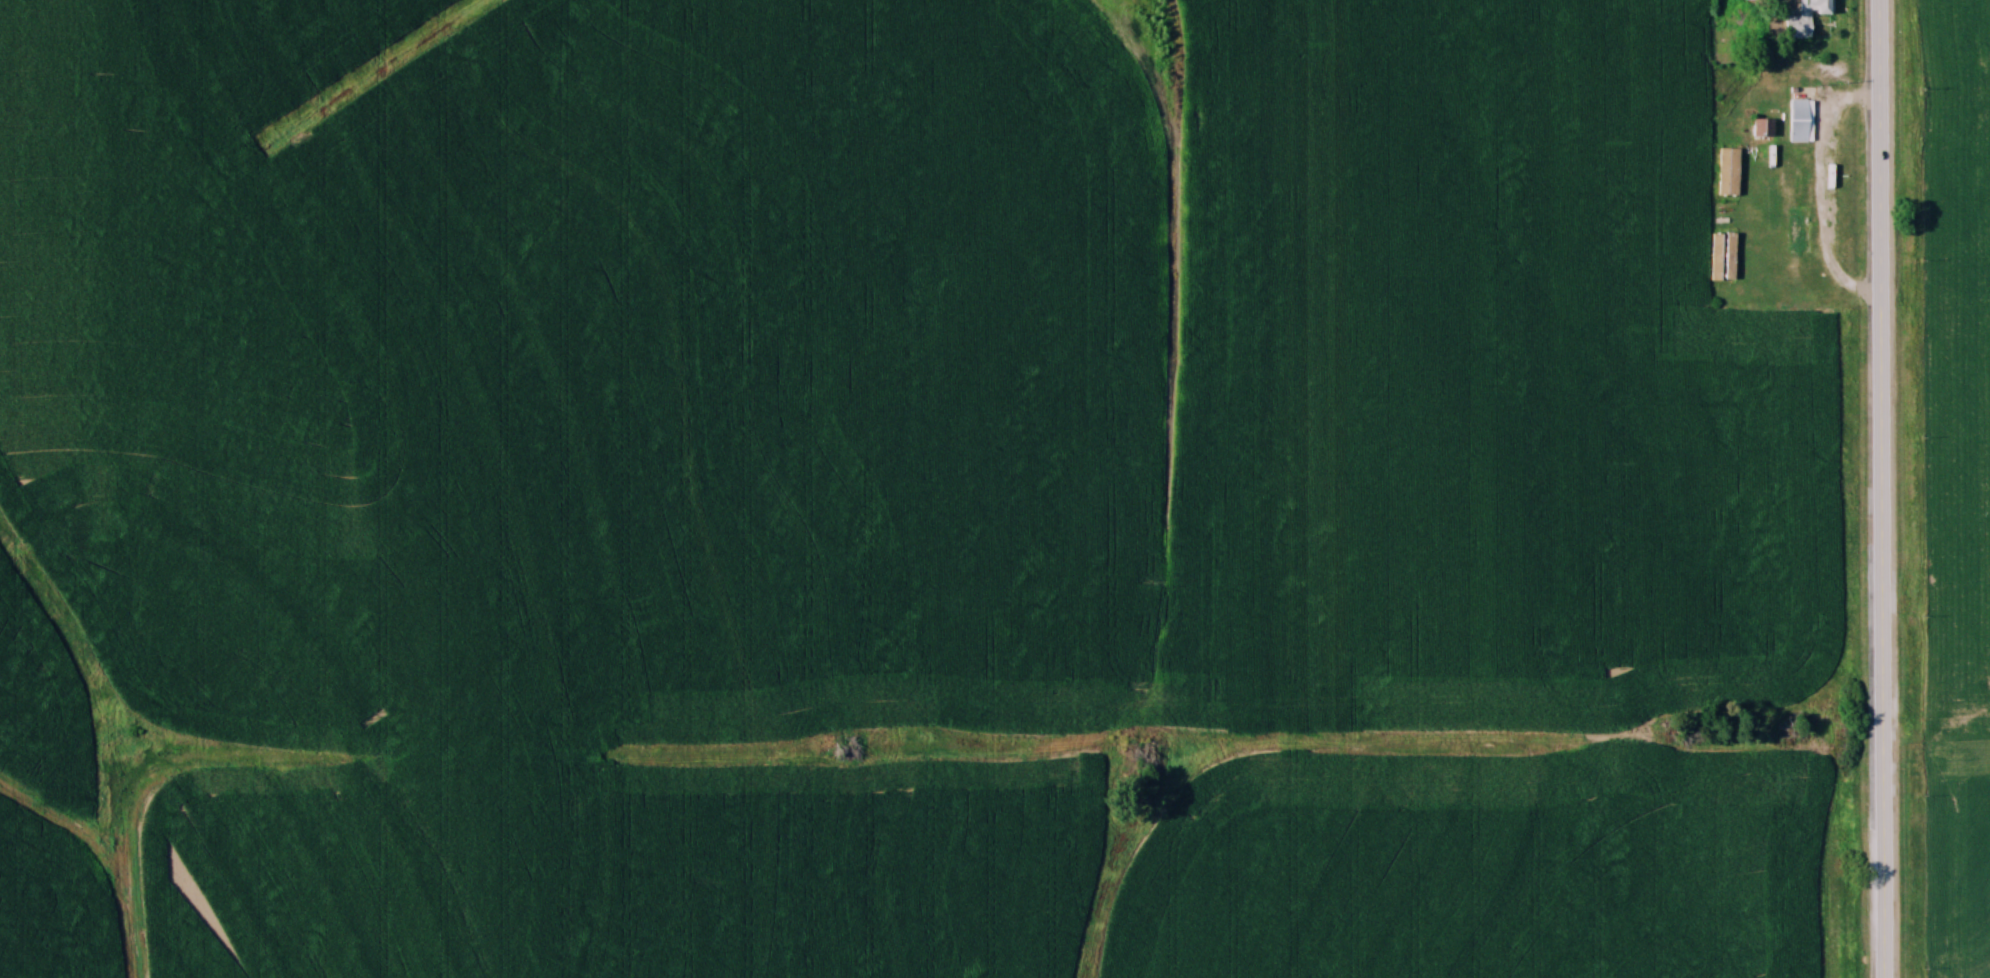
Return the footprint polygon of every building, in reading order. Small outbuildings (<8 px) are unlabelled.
[(1799,16),(1786,16),(1786,39),(1811,39),(1811,15),(1833,16),(1833,0),(1799,0),(1799,16)] [(1813,101),(1788,101),(1788,143),(1813,143),(1813,101)] [(1773,138),(1773,121),(1753,121),(1753,138),(1773,138)]
